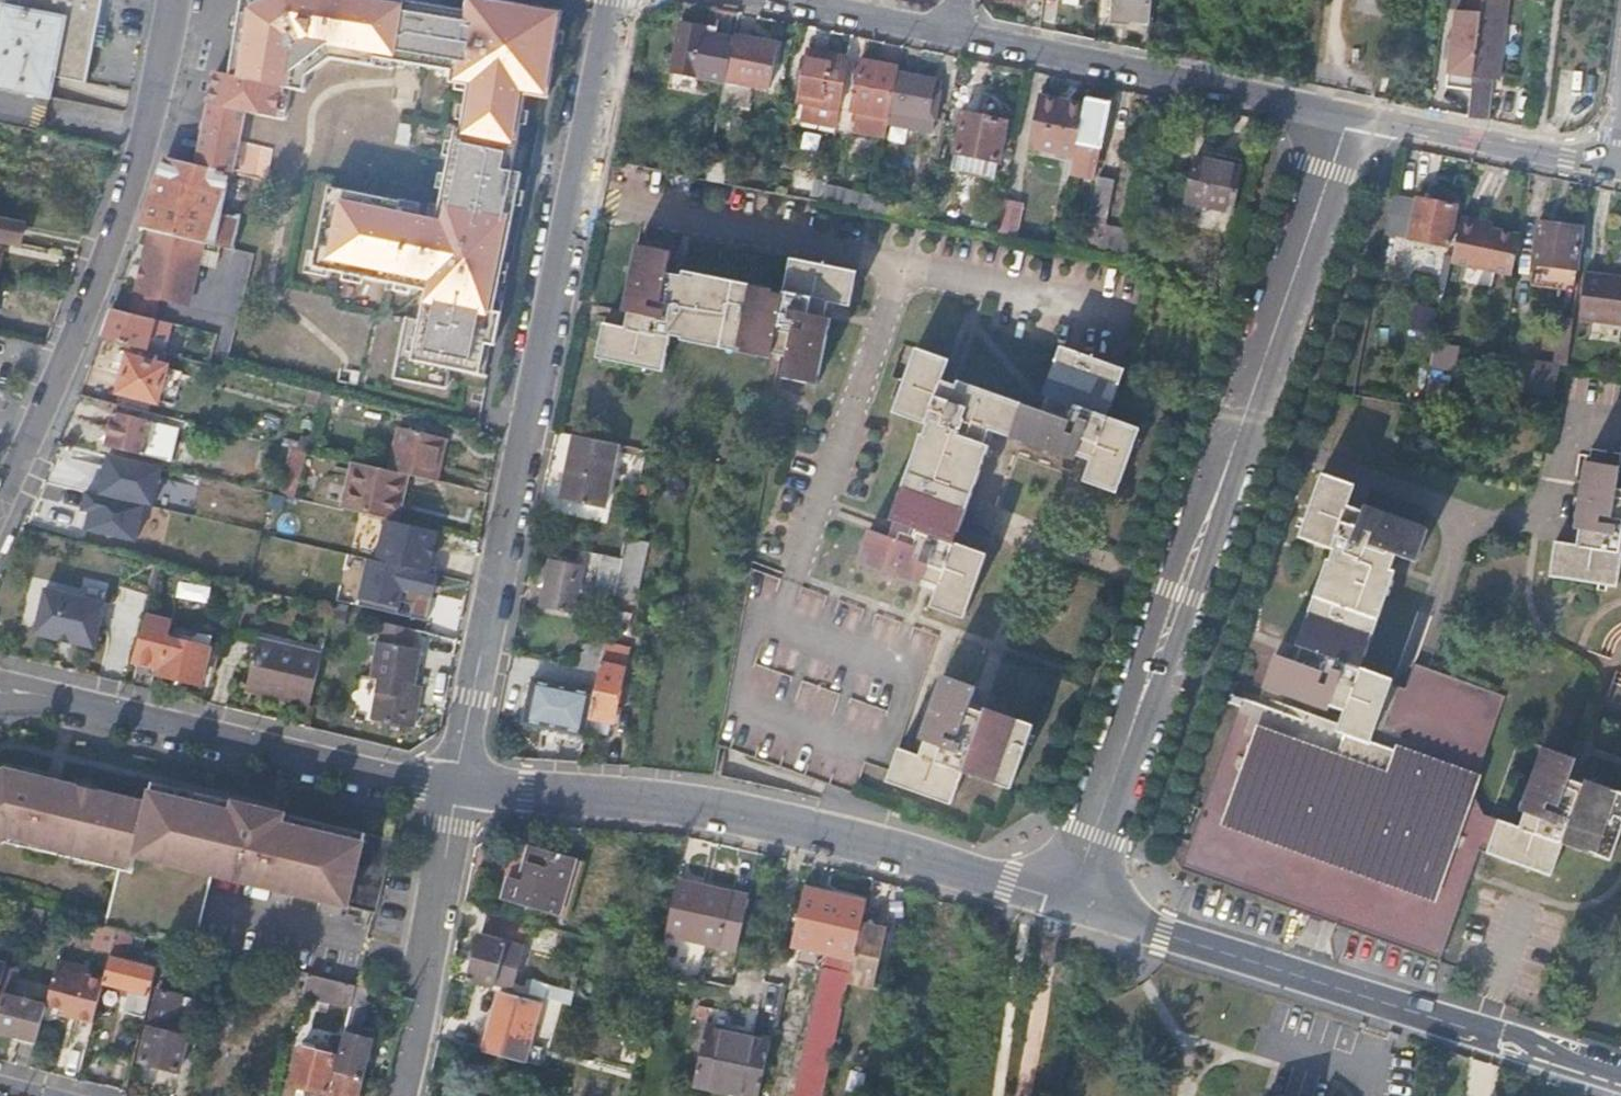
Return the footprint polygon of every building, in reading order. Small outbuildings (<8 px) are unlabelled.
[(0,11),(0,89),(48,98),(53,78),(85,84),(101,0),(17,0),(16,9),(1,6),(0,11)] [(229,176),(243,110),(274,116),(281,86),(302,90),(309,53),(373,64),(375,53),(451,70),(449,81),(468,85),(459,127),(455,126),(435,224),(416,220),(418,211),(398,207),(399,202),(328,187),(311,266),(425,290),(419,319),(404,316),(399,341),(414,344),(405,380),(445,388),(449,368),(483,375),(490,344),(494,344),(500,313),(496,312),(520,173),(505,171),(518,92),(546,97),(552,63),(540,61),(542,47),(554,49),(560,10),(528,5),(527,11),(497,6),(498,0),(495,0),(466,0),(464,10),(403,0),(241,0),(229,74),(215,72),(195,167),(229,176)] [(1111,18),(1148,20),(1150,0),(1112,0),(1111,18)] [(1473,87),(1485,0),(1468,0),(1467,11),(1458,10),(1448,84),(1473,87)] [(1470,116),(1490,118),(1495,78),(1502,78),(1512,0),(1485,0),(1473,87),(1473,89),(1470,116)] [(727,81),(735,38),(706,33),(706,27),(681,22),(672,70),(727,81)] [(778,47),(735,38),(727,81),(722,105),(746,109),(751,86),(770,90),(778,47)] [(837,129),(850,59),(809,51),(800,101),(802,102),(799,122),(837,129)] [(898,74),(899,68),(863,61),(854,110),(856,110),(852,134),(886,140),(889,123),(898,74)] [(937,81),(898,74),(889,123),(934,132),(941,95),(935,93),(937,81)] [(1075,156),(1084,107),(1040,97),(1030,147),(1075,156)] [(1109,104),(1086,98),(1084,107),(1075,156),(1072,169),(1096,172),(1109,104)] [(1005,123),(963,115),(954,170),(996,177),(1005,123)] [(412,125),(398,122),(394,143),(408,146),(412,125)] [(250,146),(246,170),(265,172),(268,149),(250,146)] [(188,165),(165,158),(141,230),(151,232),(170,237),(202,245),(211,247),(231,252),(236,221),(219,216),(229,176),(195,167),(188,165)] [(1241,168),(1195,158),(1185,202),(1232,211),(1241,168)] [(726,164),(711,161),(707,180),(723,183),(726,164)] [(827,186),(829,176),(797,170),(792,196),(824,202),(827,186)] [(1099,177),(1089,223),(1105,226),(1114,180),(1099,177)] [(827,186),(824,202),(873,211),(876,196),(827,186)] [(1456,205),(1393,194),(1389,213),(1385,233),(1449,244),(1456,205)] [(1019,239),(1025,206),(1005,202),(1002,224),(1000,235),(1019,239)] [(1479,219),(1461,216),(1451,262),(1507,274),(1515,234),(1478,226),(1479,219)] [(0,218),(0,243),(12,245),(17,222),(0,218)] [(1063,218),(1058,246),(1101,254),(1106,228),(1106,226),(1105,226),(1089,223),(1063,218)] [(1583,228),(1540,221),(1534,261),(1576,267),(1583,228)] [(1106,228),(1101,254),(1128,259),(1132,233),(1106,228)] [(170,237),(151,232),(135,295),(158,301),(186,308),(202,245),(170,237)] [(1132,233),(1128,259),(1156,265),(1161,238),(1132,233)] [(836,302),(843,268),(792,258),(785,296),(773,293),(772,289),(674,270),(676,252),(640,245),(623,326),(607,323),(600,360),(667,373),(676,336),(684,338),(684,341),(773,360),(769,375),(804,382),(821,300),(836,302)] [(1583,269),(1576,315),(1620,322),(1620,274),(1583,269)] [(158,301),(135,295),(131,313),(153,319),(154,320),(158,301)] [(1415,305),(1411,324),(1433,329),(1437,310),(1415,305)] [(131,313),(112,308),(101,337),(135,346),(147,349),(153,319),(131,313)] [(224,369),(239,312),(223,308),(215,336),(208,365),(224,369)] [(1432,343),(1430,377),(1456,379),(1458,344),(1432,343)] [(162,344),(159,352),(163,353),(175,356),(176,348),(162,344)] [(126,357),(117,393),(122,395),(119,406),(150,414),(153,403),(157,404),(165,367),(160,365),(163,353),(159,352),(147,349),(135,346),(132,358),(126,357)] [(949,358),(917,347),(892,410),(927,423),(925,430),(922,433),(884,532),(868,526),(856,561),(935,591),(929,608),(961,619),(986,554),(951,541),(954,531),(957,530),(993,432),(1086,465),(1081,480),(1115,492),(1139,429),(1100,415),(1105,403),(1109,404),(1122,369),(1060,346),(1034,407),(942,374),(949,358)] [(1506,357),(1500,388),(1546,396),(1553,364),(1506,357)] [(315,405),(318,393),(305,390),(302,402),(315,405)] [(152,419),(116,411),(107,447),(144,455),(152,419)] [(179,426),(152,419),(144,455),(171,462),(179,426)] [(406,474),(436,481),(446,442),(402,431),(390,470),(406,474)] [(567,433),(550,510),(596,519),(610,442),(567,433)] [(298,449),(305,450),(308,438),(300,436),(298,449)] [(294,498),(304,454),(289,450),(277,494),(294,498)] [(161,467),(105,454),(96,493),(152,506),(161,467)] [(406,474),(390,470),(352,461),(342,507),(384,517),(391,518),(395,499),(400,500),(406,474)] [(1585,464),(1571,546),(1557,545),(1552,579),(1619,589),(1620,578),(1620,486),(1619,486),(1620,470),(1585,464)] [(1318,468),(1294,533),(1331,546),(1327,557),(1325,556),(1288,654),(1274,648),(1262,682),(1340,711),(1333,730),(1237,695),(1175,867),(1434,960),(1475,846),(1545,871),(1559,835),(1569,839),(1568,842),(1604,855),(1620,810),(1620,786),(1568,766),(1574,750),(1537,738),(1507,819),(1462,803),(1504,685),(1425,656),(1414,682),(1356,661),(1359,651),(1364,652),(1399,551),(1414,556),(1426,522),(1348,494),(1352,479),(1318,468)] [(148,508),(92,495),(83,535),(139,547),(148,508)] [(396,520),(400,500),(395,499),(391,518),(396,520)] [(432,573),(439,531),(396,520),(391,518),(384,517),(374,559),(432,573)] [(646,539),(628,536),(623,560),(616,591),(634,594),(646,539)] [(616,591),(623,560),(606,556),(599,591),(616,594),(616,591)] [(438,574),(432,573),(374,559),(366,557),(355,602),(426,619),(438,574)] [(581,565),(549,558),(539,605),(571,613),(581,565)] [(45,586),(34,630),(93,645),(104,600),(45,586)] [(169,620),(143,614),(132,650),(129,658),(158,666),(156,673),(201,684),(210,649),(165,637),(169,620)] [(375,679),(369,720),(410,728),(418,687),(413,686),(420,650),(410,648),(414,631),(381,622),(370,677),(375,679)] [(311,704),(323,652),(259,636),(249,684),(290,695),(289,699),(311,704)] [(606,641),(587,637),(580,668),(599,672),(606,641)] [(630,645),(606,639),(606,641),(599,672),(596,687),(589,716),(613,722),(630,645)] [(596,687),(534,672),(534,676),(525,714),(524,720),(528,721),(584,735),(596,687)] [(974,689),(938,675),(910,751),(895,745),(883,779),(947,803),(961,767),(972,772),(971,775),(1006,787),(1029,723),(970,701),(974,689)] [(793,706),(827,717),(836,691),(802,680),(793,706)] [(211,873),(373,912),(390,840),(151,783),(144,805),(3,772),(0,773),(0,843),(1,843),(118,870),(129,872),(133,856),(211,873)] [(507,874),(501,895),(557,911),(563,891),(564,883),(573,855),(530,841),(519,877),(507,874)] [(192,947),(193,948),(211,873),(133,856),(129,872),(118,870),(105,926),(116,929),(128,932),(165,941),(192,947)] [(667,934),(734,948),(745,893),(710,887),(676,880),(667,934)] [(800,883),(787,944),(794,945),(806,885),(800,883)] [(839,1021),(845,983),(845,981),(856,922),(859,906),(815,896),(816,889),(817,887),(806,885),(794,945),(822,952),(807,1037),(796,1095),(824,1095),(839,1021)] [(816,889),(815,896),(859,906),(860,899),(816,889)] [(488,917),(468,979),(492,987),(493,983),(508,988),(526,929),(488,917)] [(881,927),(856,922),(845,981),(868,986),(881,927)] [(124,1013),(144,1019),(158,970),(121,961),(128,932),(116,929),(107,968),(104,981),(103,986),(129,992),(124,1013)] [(165,941),(158,970),(184,977),(192,947),(165,941)] [(57,961),(55,969),(86,976),(88,968),(57,961)] [(38,1044),(46,1007),(11,998),(17,971),(3,967),(0,982),(0,996),(3,997),(0,1010),(0,1034),(38,1044)] [(86,976),(55,969),(46,1006),(67,1011),(78,1014),(77,1019),(93,1023),(95,1018),(103,986),(104,981),(86,976)] [(353,1001),(356,987),(308,975),(304,988),(353,1001)] [(533,979),(530,993),(570,1004),(574,990),(533,979)] [(338,1070),(363,1077),(374,1041),(359,1036),(371,991),(356,987),(353,1001),(344,1032),(348,1034),(338,1070)] [(180,992),(169,989),(167,995),(158,993),(140,1063),(178,1073),(192,1018),(180,1014),(183,999),(179,998),(180,992)] [(498,1054),(527,1063),(532,1045),(526,1042),(537,1003),(501,993),(495,1010),(509,1015),(498,1054)] [(78,1014),(67,1011),(65,1016),(77,1019),(78,1014)] [(710,1090),(722,1033),(709,1030),(697,1087),(710,1090)] [(773,1044),(722,1033),(710,1090),(736,1095),(761,1095),(773,1044)] [(333,1094),(328,1093),(326,1092),(332,1069),(335,1057),(302,1048),(291,1084),(313,1089),(311,1095),(333,1095),(333,1094)] [(363,1077),(338,1070),(335,1069),(328,1093),(333,1094),(333,1095),(357,1095),(363,1077)]
